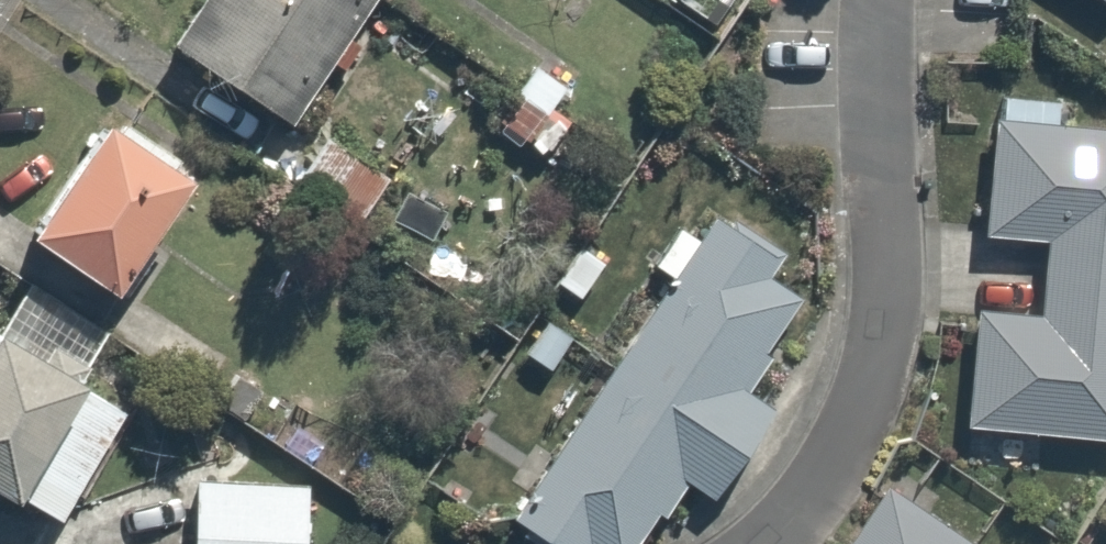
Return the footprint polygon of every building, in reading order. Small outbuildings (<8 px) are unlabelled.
[(150,38),(270,118),(349,0),(175,0),(150,38)] [(514,59),(485,112),(547,146),(576,93),(514,59)] [(1054,116),(1054,91),(973,91),(973,240),(1019,240),(1019,304),(949,304),(949,435),(1105,435),(1105,116),(1054,116)] [(116,290),(187,159),(73,97),(2,227),(116,290)] [(308,131),(278,177),(353,224),(382,178),(308,131)] [(706,183),(678,227),(662,217),(633,264),(648,274),(489,524),(521,543),(639,543),(675,488),(699,504),(765,401),(752,392),(811,299),(768,272),(790,236),(706,183)] [(558,234),(537,273),(581,298),(604,259),(558,234)] [(61,521),(121,402),(0,341),(0,490),(61,521)] [(182,543),(310,543),(314,476),(185,469),(182,543)] [(867,470),(817,543),(976,543),(867,470)]
